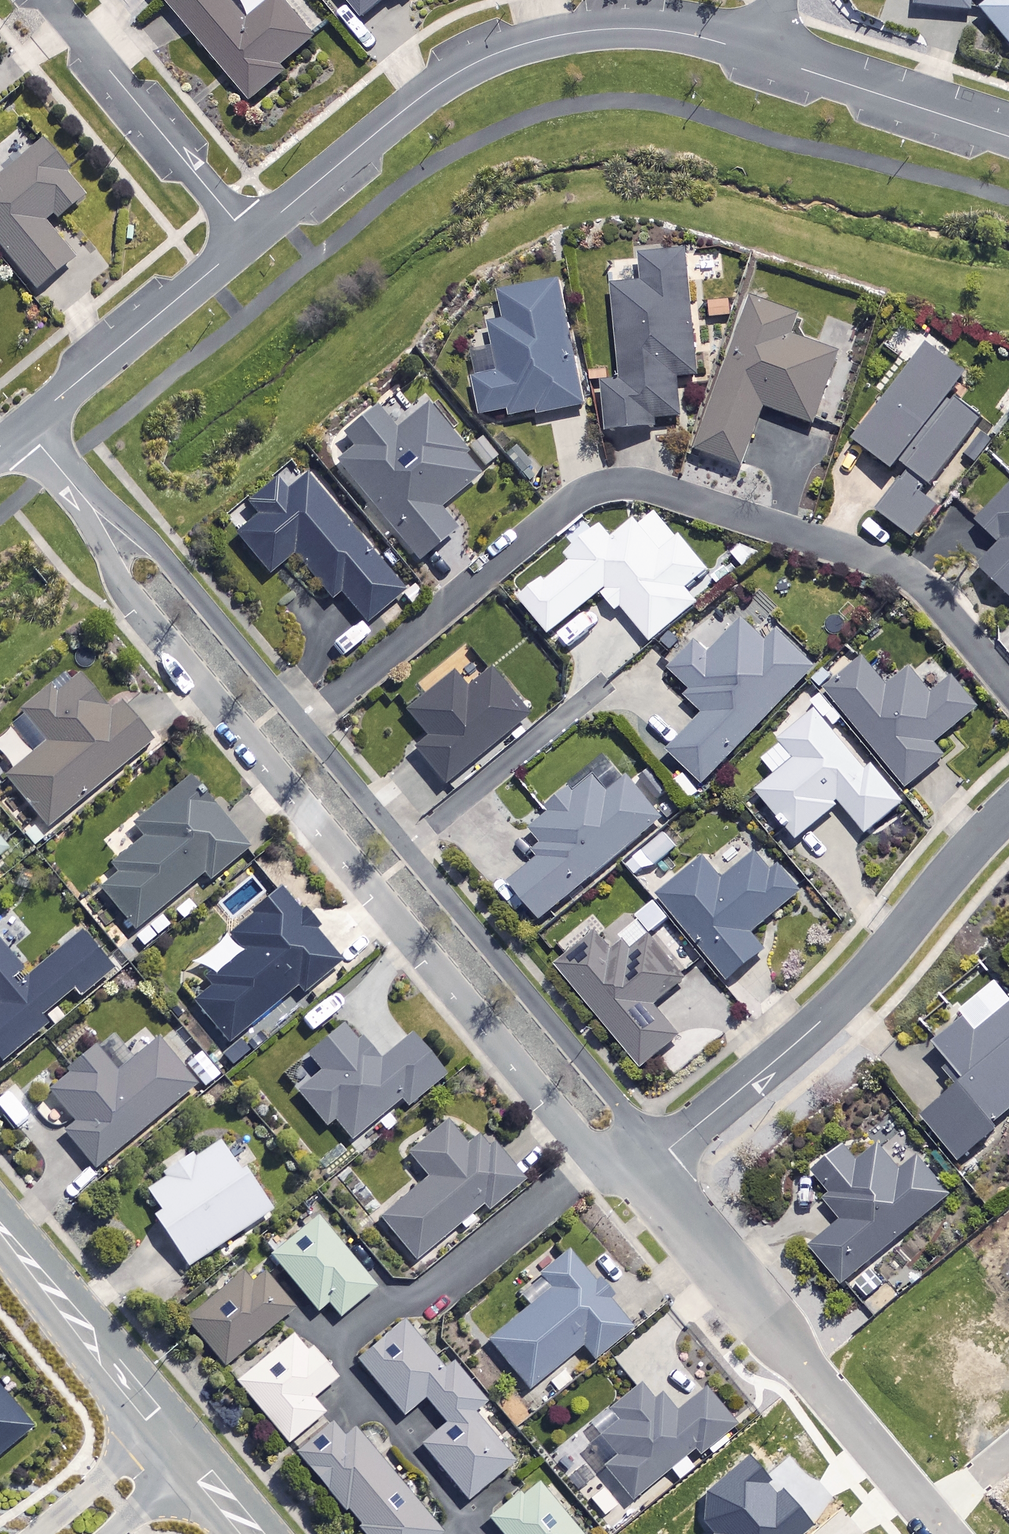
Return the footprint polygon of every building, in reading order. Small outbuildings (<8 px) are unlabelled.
[(235,0),(173,0),(168,4),(252,104),(286,75),(282,72),(318,41),(283,0),(278,0),(253,21),(235,0)] [(367,24),(395,0),(346,0),(367,24)] [(996,4),(985,13),(1008,42),(1008,0),(992,0),(996,4)] [(44,148),(0,183),(0,251),(36,297),(78,264),(52,230),(87,202),(44,148)] [(696,378),(685,252),(641,255),(643,285),(613,287),(620,381),(603,383),(607,433),(654,429),(653,419),(679,417),(676,380),(696,378)] [(582,406),(560,286),(502,297),(507,327),(485,331),(494,380),(477,383),(484,424),(582,406)] [(798,315),(751,298),(696,448),(740,464),(763,403),(810,421),(836,350),(791,334),(798,315)] [(969,381),(928,348),(855,440),(902,476),(876,509),(916,541),(940,510),(924,497),(982,424),(953,401),(969,381)] [(397,437),(380,416),(346,443),(357,456),(341,469),(420,568),(459,538),(439,513),(481,479),(429,412),(397,437)] [(289,497),(279,485),(252,507),(263,521),(240,540),(271,578),(296,556),(333,601),(340,595),(365,626),(402,596),(309,481),(289,497)] [(980,527),(1004,550),(982,573),(1008,599),(1008,497),(980,527)] [(650,541),(635,524),(614,542),(604,531),(569,560),(573,565),(525,606),(553,639),(609,592),(655,646),(700,607),(686,590),(709,571),(669,525),(650,541)] [(769,646),(746,623),(711,658),(696,643),(669,670),(693,695),(689,699),(708,718),(671,755),(707,790),(786,712),(782,709),(819,673),(781,634),(769,646)] [(891,693),(866,664),(828,697),(910,792),(947,760),(937,749),(981,711),(955,681),(937,697),(916,672),(891,693)] [(114,718),(78,676),(54,696),(51,693),(23,717),(48,747),(8,782),(52,833),(155,744),(124,709),(114,718)] [(527,718),(491,676),(470,694),(455,677),(409,717),(431,743),(417,755),(445,789),(527,718)] [(906,807),(816,709),(781,742),(799,762),(761,797),(803,843),(842,806),(872,839),(906,807)] [(662,822),(609,762),(530,832),(551,855),(512,890),(544,927),(662,822)] [(248,851),(189,781),(135,827),(147,842),(116,868),(123,877),(103,893),(136,932),(208,872),(214,879),(248,851)] [(774,877),(758,857),(725,885),(707,864),(662,901),(734,987),(769,957),(752,937),(801,896),(780,871),(774,877)] [(340,964),(281,895),(231,938),(248,958),(195,1004),(230,1044),(297,986),(304,995),(340,964)] [(3,1065),(47,1028),(41,1021),(72,995),(78,1002),(112,973),(82,938),(30,982),(0,947),(0,1062),(3,1065)] [(687,984),(653,942),(636,956),(629,947),(615,958),(600,939),(560,971),(642,1072),(681,1040),(656,1009),(687,984)] [(1008,1111),(1008,1012),(978,1038),(967,1025),(939,1048),(970,1086),(926,1122),(961,1165),(1000,1133),(993,1124),(1008,1111)] [(381,1065),(351,1027),(309,1060),(321,1075),(299,1093),(327,1129),(331,1125),(347,1145),(401,1103),(406,1110),(445,1079),(414,1039),(381,1065)] [(134,1066),(114,1041),(50,1094),(76,1127),(65,1136),(96,1175),(200,1089),(161,1043),(134,1066)] [(471,1150),(450,1123),(409,1156),(429,1181),(381,1219),(416,1262),(484,1207),(490,1213),(524,1185),(486,1138),(471,1150)] [(272,1214),(223,1142),(148,1193),(163,1216),(157,1220),(191,1270),(272,1214)] [(902,1176),(880,1150),(862,1165),(851,1153),(811,1187),(845,1226),(813,1253),(843,1287),(949,1197),(919,1161),(902,1176)] [(377,1292),(321,1221),(275,1257),(320,1314),(330,1305),(342,1319),(377,1292)] [(633,1332),(570,1256),(541,1279),(552,1292),(489,1344),(528,1392),(582,1348),(594,1363),(633,1332)] [(307,1309),(279,1270),(253,1289),(245,1279),(190,1319),(226,1368),(307,1309)] [(431,1350),(409,1323),(360,1363),(405,1418),(428,1400),(448,1425),(423,1446),(469,1503),(516,1465),(477,1416),(488,1407),(437,1344),(431,1350)] [(339,1381),(301,1335),(240,1385),(290,1446),(326,1416),(314,1402),(339,1381)] [(0,1385),(0,1457),(36,1427),(0,1385)] [(620,1425),(599,1442),(613,1460),(605,1466),(632,1500),(697,1448),(699,1451),(733,1424),(707,1393),(676,1418),(661,1400),(654,1406),(641,1390),(611,1414),(620,1425)] [(355,1429),(343,1439),(328,1422),(295,1450),(365,1533),(443,1533),(355,1429)] [(815,1525),(783,1488),(777,1493),(767,1481),(770,1479),(748,1453),(707,1489),(704,1521),(713,1531),(710,1533),(805,1533),(815,1525)] [(542,1482),(492,1523),(501,1533),(585,1533),(542,1482)]
